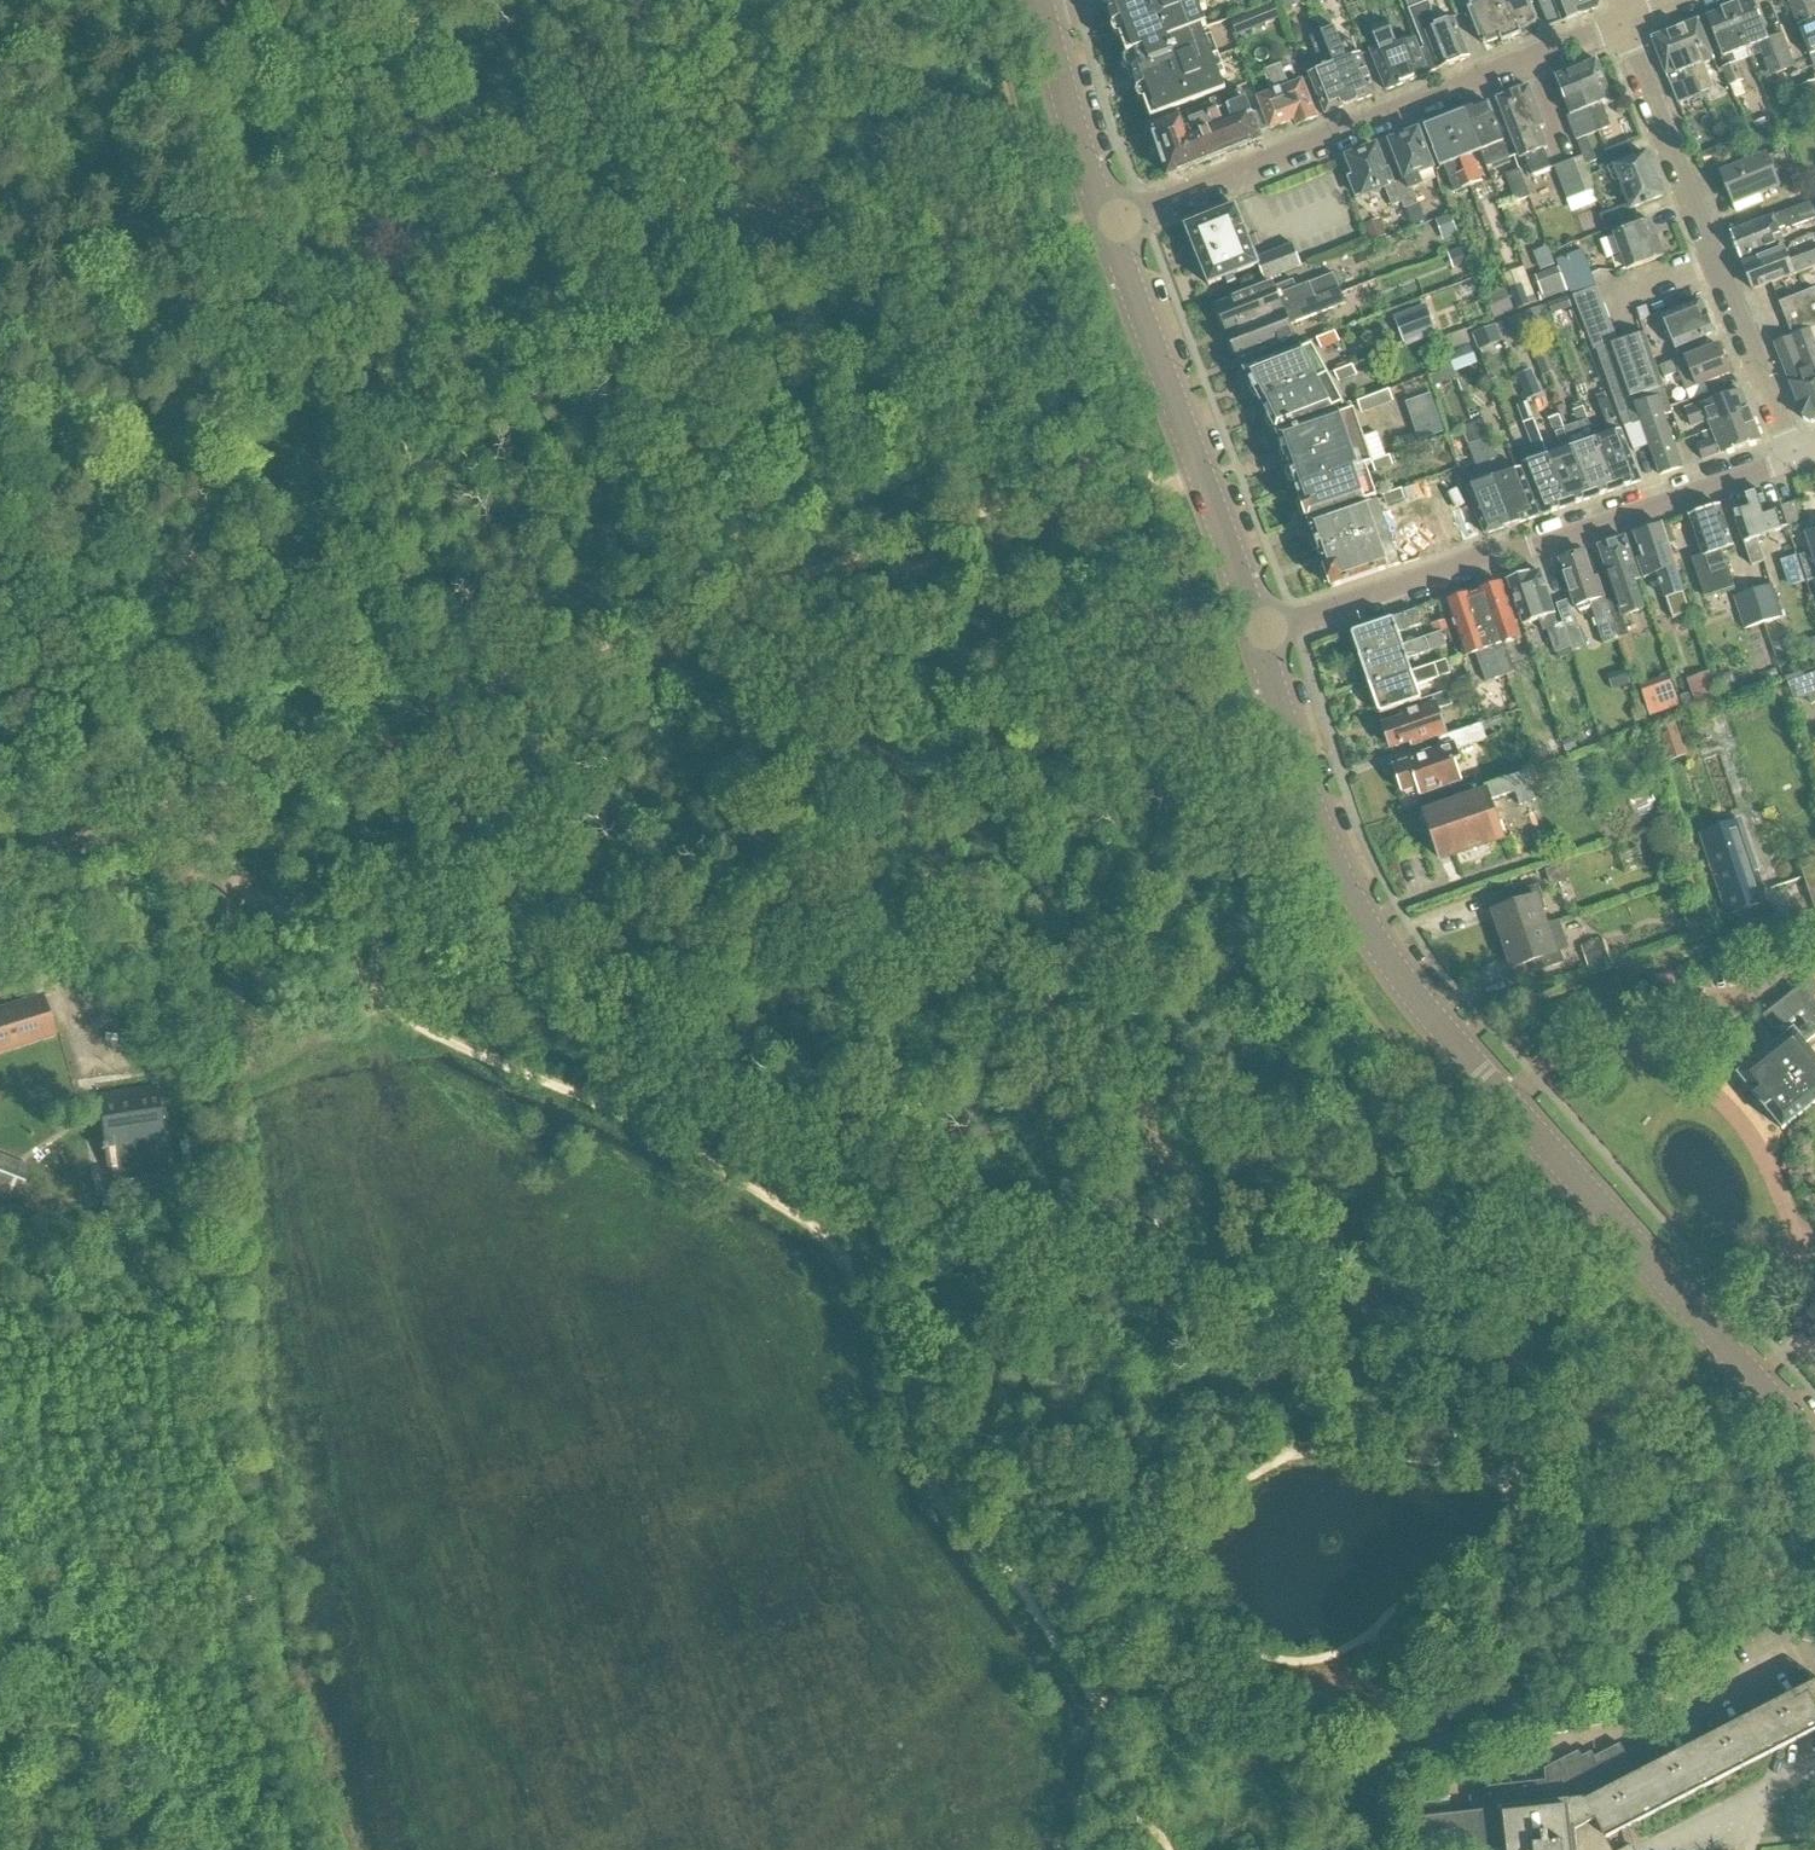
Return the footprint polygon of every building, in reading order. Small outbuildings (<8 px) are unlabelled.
[(1115,4),(1108,6),(1127,55),(1122,57),(1130,80),(1135,78),(1151,121),(1226,93),(1202,30),(1207,28),(1196,0),(1114,0),(1115,4)] [(1302,0),(1283,0),(1287,11),(1304,4),(1302,0)] [(1429,2),(1428,0),(1405,0),(1409,10),(1429,2)] [(1465,10),(1472,30),(1477,29),(1483,46),(1500,40),(1501,44),(1511,40),(1496,0),(1490,0),(1465,10)] [(1511,40),(1521,36),(1520,32),(1536,25),(1526,0),(1496,0),(1511,40)] [(1547,20),(1551,28),(1597,10),(1600,2),(1599,0),(1539,0),(1547,20)] [(1753,0),(1727,10),(1729,15),(1731,14),(1745,50),(1758,45),(1771,77),(1794,68),(1782,36),(1781,36),(1769,41),(1753,0)] [(1810,58),(1814,56),(1814,0),(1787,0),(1810,58)] [(1466,52),(1453,19),(1438,25),(1429,2),(1409,10),(1424,50),(1420,52),(1419,52),(1428,74),(1440,70),(1440,71),(1469,59),(1466,52)] [(1729,15),(1727,10),(1707,18),(1723,59),(1727,68),(1723,69),(1730,87),(1742,82),(1732,56),(1745,50),(1731,14),(1729,15)] [(1250,32),(1244,18),(1231,23),(1236,37),(1250,32)] [(1698,21),(1679,29),(1688,54),(1686,56),(1698,88),(1700,87),(1703,94),(1714,89),(1704,65),(1714,61),(1698,21)] [(1419,52),(1420,52),(1415,40),(1402,45),(1400,40),(1395,42),(1387,23),(1371,29),(1379,48),(1371,51),(1386,92),(1429,75),(1428,74),(1419,52)] [(1335,29),(1324,34),(1351,106),(1376,96),(1360,56),(1358,56),(1352,41),(1341,46),(1335,29)] [(1679,29),(1652,39),(1667,79),(1670,78),(1680,104),(1703,95),(1702,94),(1703,94),(1700,87),(1698,88),(1686,56),(1688,54),(1679,29)] [(1351,106),(1324,34),(1310,39),(1322,70),(1310,75),(1325,116),(1351,106)] [(1597,62),(1577,69),(1592,109),(1600,132),(1611,128),(1602,104),(1612,100),(1597,62)] [(1254,90),(1262,112),(1270,131),(1295,121),(1297,127),(1317,119),(1302,82),(1289,87),(1281,65),(1264,72),(1269,85),(1254,90)] [(1592,109),(1577,69),(1555,78),(1571,117),(1567,118),(1576,142),(1577,141),(1587,166),(1596,163),(1586,138),(1600,132),(1592,109)] [(1810,122),(1814,120),(1814,83),(1798,90),(1810,122)] [(1547,149),(1540,130),(1545,128),(1529,88),(1497,101),(1521,160),(1525,159),(1532,177),(1551,170),(1544,150),(1547,149)] [(1270,131),(1262,112),(1251,116),(1242,92),(1152,128),(1168,177),(1261,141),(1259,135),(1270,131)] [(1488,104),(1465,114),(1480,153),(1487,169),(1510,160),(1488,104)] [(1785,110),(1792,129),(1808,122),(1801,104),(1785,110)] [(1465,114),(1440,123),(1443,129),(1445,128),(1447,132),(1469,189),(1481,184),(1471,157),(1480,153),(1465,114)] [(1443,129),(1440,123),(1425,129),(1434,153),(1434,154),(1440,169),(1444,167),(1455,194),(1469,189),(1447,132),(1445,128),(1443,129)] [(1755,129),(1762,144),(1777,138),(1771,123),(1755,129)] [(1395,184),(1402,203),(1405,210),(1406,210),(1418,205),(1412,190),(1422,186),(1418,175),(1433,170),(1418,132),(1390,143),(1405,180),(1395,184)] [(1605,152),(1611,166),(1634,157),(1628,143),(1605,152)] [(1392,207),(1402,203),(1395,184),(1389,170),(1380,174),(1371,151),(1348,159),(1355,177),(1351,179),(1358,198),(1384,188),(1392,207)] [(1721,176),(1736,213),(1763,203),(1759,195),(1779,188),(1774,174),(1791,167),(1785,151),(1767,158),(1721,176)] [(1630,206),(1601,216),(1606,233),(1636,222),(1631,210),(1663,197),(1646,155),(1629,162),(1628,161),(1608,169),(1614,183),(1619,180),(1630,206)] [(1569,200),(1574,213),(1593,206),(1592,205),(1600,202),(1595,190),(1596,190),(1583,157),(1555,168),(1568,201),(1569,200)] [(1506,176),(1516,203),(1530,198),(1519,171),(1506,176)] [(1740,260),(1783,244),(1778,231),(1786,228),(1787,230),(1814,219),(1814,204),(1814,202),(1730,234),(1740,260)] [(1426,222),(1419,205),(1418,205),(1406,210),(1413,227),(1426,222)] [(1259,267),(1264,281),(1301,267),(1293,246),(1256,261),(1236,208),(1185,228),(1186,231),(1187,231),(1195,251),(1195,252),(1199,264),(1200,263),(1208,284),(1209,287),(1225,280),(1228,287),(1236,283),(1234,277),(1259,267)] [(1437,221),(1444,242),(1459,236),(1452,216),(1437,221)] [(1601,242),(1607,260),(1621,255),(1627,271),(1664,258),(1651,222),(1614,236),(1614,237),(1601,242)] [(1368,230),(1373,241),(1386,236),(1382,225),(1368,230)] [(1449,255),(1454,270),(1468,265),(1462,250),(1449,255)] [(1753,292),(1814,269),(1814,253),(1789,263),(1784,250),(1743,266),(1753,292)] [(1570,292),(1572,296),(1597,287),(1583,251),(1556,262),(1559,268),(1560,268),(1570,292)] [(1542,303),(1570,292),(1560,268),(1559,268),(1536,277),(1541,294),(1538,295),(1542,303)] [(1217,307),(1228,333),(1339,289),(1333,273),(1296,288),(1293,280),(1273,288),(1272,285),(1217,307)] [(1522,286),(1510,291),(1518,311),(1530,307),(1522,286)] [(1597,287),(1572,296),(1573,298),(1592,347),(1617,339),(1597,287)] [(1339,289),(1228,333),(1238,360),(1293,338),(1289,327),(1345,304),(1339,289)] [(1484,298),(1495,321),(1515,311),(1505,289),(1484,298)] [(1779,304),(1792,336),(1774,344),(1798,405),(1804,421),(1811,424),(1814,423),(1814,289),(1779,304)] [(1548,305),(1553,316),(1572,309),(1567,298),(1548,305)] [(1662,318),(1675,350),(1713,334),(1711,330),(1713,325),(1711,320),(1707,318),(1700,302),(1662,318)] [(1436,332),(1427,307),(1426,306),(1394,317),(1404,345),(1436,332)] [(1543,308),(1520,317),(1527,335),(1529,339),(1552,329),(1543,308)] [(1527,335),(1520,317),(1506,322),(1513,340),(1527,335)] [(1473,335),(1480,352),(1504,342),(1497,325),(1473,335)] [(1317,341),(1321,349),(1340,342),(1335,334),(1317,341)] [(1657,368),(1653,356),(1645,334),(1631,339),(1597,350),(1623,428),(1633,425),(1633,426),(1641,423),(1645,433),(1642,436),(1645,443),(1649,444),(1659,476),(1682,468),(1664,416),(1672,413),(1657,368)] [(1685,360),(1697,388),(1730,375),(1718,346),(1685,360)] [(1245,373),(1261,403),(1328,376),(1312,347),(1247,372),(1245,373)] [(1679,374),(1675,362),(1659,368),(1664,379),(1679,374)] [(1334,374),(1339,383),(1357,376),(1352,367),(1334,374)] [(1299,423),(1300,426),(1305,424),(1304,421),(1343,406),(1328,376),(1261,403),(1277,432),(1278,431),(1279,431),(1299,423)] [(1710,421),(1713,430),(1751,417),(1741,392),(1679,413),(1681,418),(1686,416),(1691,428),(1710,421)] [(1390,393),(1358,404),(1361,414),(1394,403),(1390,393)] [(1606,394),(1596,397),(1599,403),(1608,400),(1606,394)] [(1597,426),(1591,428),(1616,491),(1640,482),(1608,400),(1599,403),(1610,436),(1601,438),(1597,426)] [(1578,424),(1564,429),(1592,499),(1616,491),(1591,428),(1584,408),(1574,412),(1578,424)] [(1296,489),(1365,465),(1372,463),(1385,458),(1377,434),(1363,439),(1353,410),(1306,426),(1305,424),(1300,426),(1301,428),(1278,436),(1288,465),(1287,465),(1296,489)] [(1436,414),(1413,422),(1419,442),(1443,434),(1436,414)] [(1565,451),(1547,457),(1568,507),(1592,499),(1564,429),(1559,417),(1550,420),(1559,444),(1564,447),(1565,451)] [(1751,417),(1713,430),(1713,432),(1703,435),(1706,443),(1697,446),(1702,461),(1721,454),(1721,455),(1760,441),(1751,417)] [(1568,507),(1547,457),(1533,421),(1523,424),(1535,454),(1540,459),(1523,465),(1543,516),(1568,507)] [(1482,423),(1473,426),(1479,442),(1493,479),(1512,527),(1539,518),(1520,470),(1503,476),(1490,438),(1490,439),(1486,430),(1485,430),(1482,423)] [(1479,442),(1473,426),(1473,425),(1462,429),(1468,446),(1481,484),(1466,489),(1485,536),(1512,527),(1493,479),(1479,442)] [(1390,457),(1385,458),(1372,463),(1375,472),(1393,466),(1390,457)] [(1365,465),(1296,489),(1300,500),(1307,521),(1376,497),(1365,465)] [(1413,487),(1403,491),(1407,500),(1416,497),(1413,487)] [(1383,496),(1386,506),(1405,499),(1401,490),(1383,496)] [(1732,509),(1751,566),(1763,562),(1756,539),(1786,529),(1779,508),(1767,512),(1761,492),(1739,500),(1741,505),(1732,509)] [(1312,535),(1319,554),(1388,531),(1377,500),(1309,524),(1313,535),(1312,535)] [(1803,526),(1795,503),(1781,507),(1789,530),(1803,526)] [(1480,536),(1468,506),(1451,512),(1463,543),(1480,536)] [(1721,552),(1733,548),(1719,507),(1690,517),(1703,557),(1692,561),(1705,598),(1734,588),(1721,552)] [(1658,576),(1673,621),(1691,615),(1661,526),(1634,536),(1642,559),(1637,561),(1644,580),(1658,576)] [(1319,554),(1319,555),(1320,555),(1323,565),(1330,588),(1331,588),(1331,589),(1400,565),(1388,531),(1319,554)] [(1803,568),(1814,564),(1814,533),(1806,536),(1812,553),(1799,557),(1803,568)] [(1616,600),(1622,617),(1643,610),(1634,583),(1639,581),(1625,539),(1599,548),(1616,600)] [(1607,603),(1605,598),(1600,581),(1594,583),(1584,553),(1559,561),(1576,609),(1590,604),(1605,645),(1619,640),(1618,637),(1616,630),(1607,603)] [(1803,568),(1806,578),(1814,575),(1814,564),(1803,568)] [(1571,649),(1563,625),(1559,626),(1540,573),(1529,577),(1529,576),(1526,577),(1522,575),(1522,574),(1513,577),(1513,578),(1512,582),(1508,583),(1523,626),(1539,621),(1543,632),(1547,631),(1555,654),(1571,649)] [(1480,594),(1475,596),(1503,677),(1515,673),(1505,644),(1520,639),(1501,585),(1496,586),(1492,584),(1487,586),(1485,590),(1480,592),(1480,594)] [(1771,585),(1753,591),(1764,623),(1783,617),(1771,585)] [(1764,623),(1753,591),(1735,598),(1746,630),(1764,623)] [(1503,677),(1475,596),(1469,598),(1468,596),(1463,597),(1460,596),(1454,598),(1452,601),(1447,603),(1466,657),(1476,654),(1486,683),(1503,677)] [(1616,600),(1607,603),(1616,630),(1618,637),(1628,633),(1622,617),(1616,600)] [(1563,625),(1571,649),(1572,652),(1585,648),(1579,630),(1578,630),(1568,601),(1557,605),(1563,625)] [(1355,658),(1359,656),(1363,658),(1370,656),(1373,657),(1402,647),(1398,634),(1421,626),(1416,611),(1391,619),(1392,620),(1379,625),(1378,624),(1367,628),(1367,629),(1351,634),(1353,639),(1349,640),(1355,658)] [(1445,623),(1433,627),(1435,634),(1447,630),(1445,623)] [(1364,685),(1369,683),(1372,685),(1380,682),(1383,684),(1412,674),(1411,673),(1407,661),(1446,647),(1441,633),(1402,647),(1373,657),(1370,656),(1363,658),(1359,656),(1363,666),(1358,667),(1364,685)] [(1814,667),(1814,640),(1806,643),(1814,667)] [(1372,685),(1369,683),(1372,693),(1368,694),(1374,712),(1378,710),(1380,715),(1421,701),(1416,687),(1439,679),(1450,675),(1446,661),(1411,673),(1412,674),(1383,684),(1380,682),(1372,685)] [(1804,679),(1802,673),(1786,679),(1792,697),(1807,692),(1812,705),(1814,703),(1814,675),(1804,679)] [(1708,675),(1694,680),(1698,691),(1693,693),(1698,705),(1717,698),(1708,675)] [(1680,708),(1668,676),(1639,687),(1650,718),(1680,708)] [(1384,725),(1385,728),(1382,733),(1381,733),(1386,745),(1387,745),(1391,747),(1392,750),(1410,743),(1412,747),(1447,735),(1438,708),(1443,709),(1453,705),(1448,693),(1421,702),(1423,707),(1401,715),(1402,719),(1384,725)] [(1657,729),(1669,763),(1687,756),(1676,723),(1657,729)] [(1402,794),(1418,788),(1421,796),(1462,782),(1455,762),(1460,761),(1457,750),(1486,740),(1481,724),(1438,739),(1441,748),(1421,755),(1421,757),(1393,767),(1402,794)] [(1425,814),(1441,860),(1504,838),(1491,801),(1515,793),(1520,806),(1536,801),(1526,773),(1485,788),(1487,792),(1472,797),(1470,792),(1453,798),(1455,803),(1425,814)] [(1761,904),(1758,895),(1764,893),(1740,821),(1700,835),(1727,916),(1761,904)] [(1805,879),(1814,907),(1814,874),(1805,878),(1805,879)] [(1493,913),(1503,941),(1546,926),(1541,912),(1546,910),(1538,885),(1514,893),(1518,904),(1493,913)] [(1546,926),(1503,941),(1513,969),(1537,961),(1541,972),(1565,964),(1556,939),(1551,940),(1546,926)] [(1813,999),(1814,997),(1814,985),(1814,984),(1806,990),(1813,999)] [(1739,1076),(1782,1131),(1814,1105),(1814,1104),(1814,1059),(1804,1046),(1814,1037),(1814,1002),(1813,999),(1806,990),(1802,985),(1763,1017),(1782,1042),(1739,1076)] [(53,1036),(41,998),(0,1011),(0,1052),(53,1036)] [(100,1147),(100,1152),(104,1152),(107,1174),(166,1166),(154,1087),(96,1095),(103,1146),(100,1147)] [(16,1199),(29,1168),(0,1156),(0,1193),(16,1199)] [(1472,1815),(1417,1822),(1420,1849),(1501,1849),(1504,1849),(1612,1849),(1606,1839),(1814,1731),(1814,1683),(1636,1775),(1621,1745),(1595,1758),(1592,1753),(1582,1758),(1579,1752),(1545,1770),(1546,1781),(1490,1787),(1470,1798),(1472,1815)] [(1601,1712),(1593,1714),(1595,1727),(1603,1725),(1601,1712)] [(1593,1714),(1585,1715),(1587,1728),(1595,1727),(1593,1714)] [(1572,1718),(1575,1732),(1587,1730),(1587,1728),(1585,1715),(1572,1718)] [(1534,1724),(1537,1738),(1570,1732),(1567,1717),(1534,1724)] [(1410,1788),(1412,1810),(1451,1806),(1448,1784),(1410,1788)]
